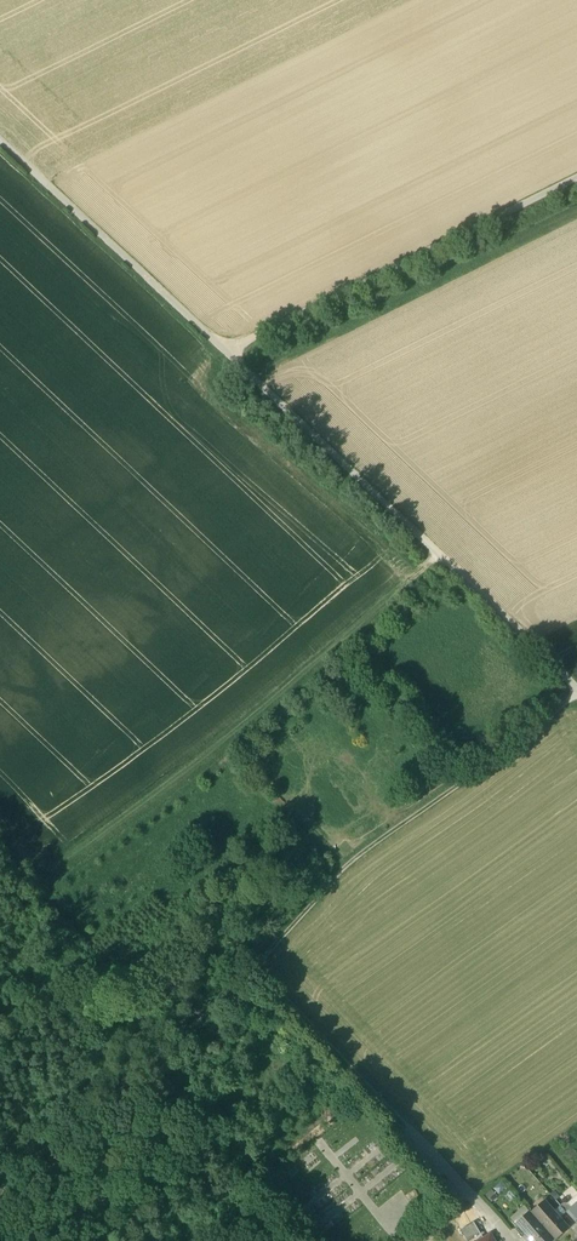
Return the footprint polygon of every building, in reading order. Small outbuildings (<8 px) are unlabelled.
[(570,1228),(547,1202),(533,1215),(554,1239),(555,1240),(570,1228)] [(566,1212),(576,1225),(576,1214),(573,1210),(574,1210),(571,1207),(566,1212)] [(517,1226),(530,1240),(552,1240),(554,1239),(533,1215),(532,1214),(517,1226)] [(474,1223),(461,1230),(467,1240),(480,1233),(474,1223)]
